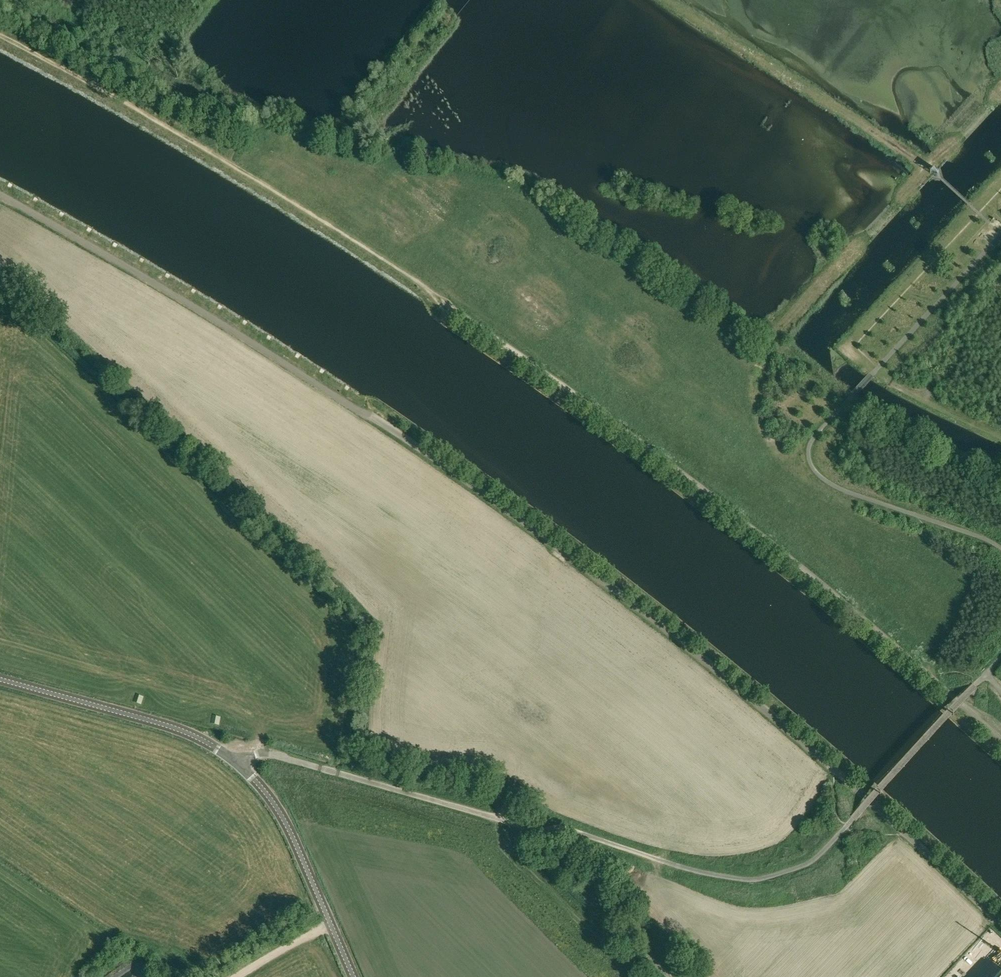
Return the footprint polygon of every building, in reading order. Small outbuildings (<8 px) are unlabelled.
[(143,696),(135,694),(133,702),(141,704),(143,696)] [(213,715),(211,723),(218,726),(221,718),(213,715)]
